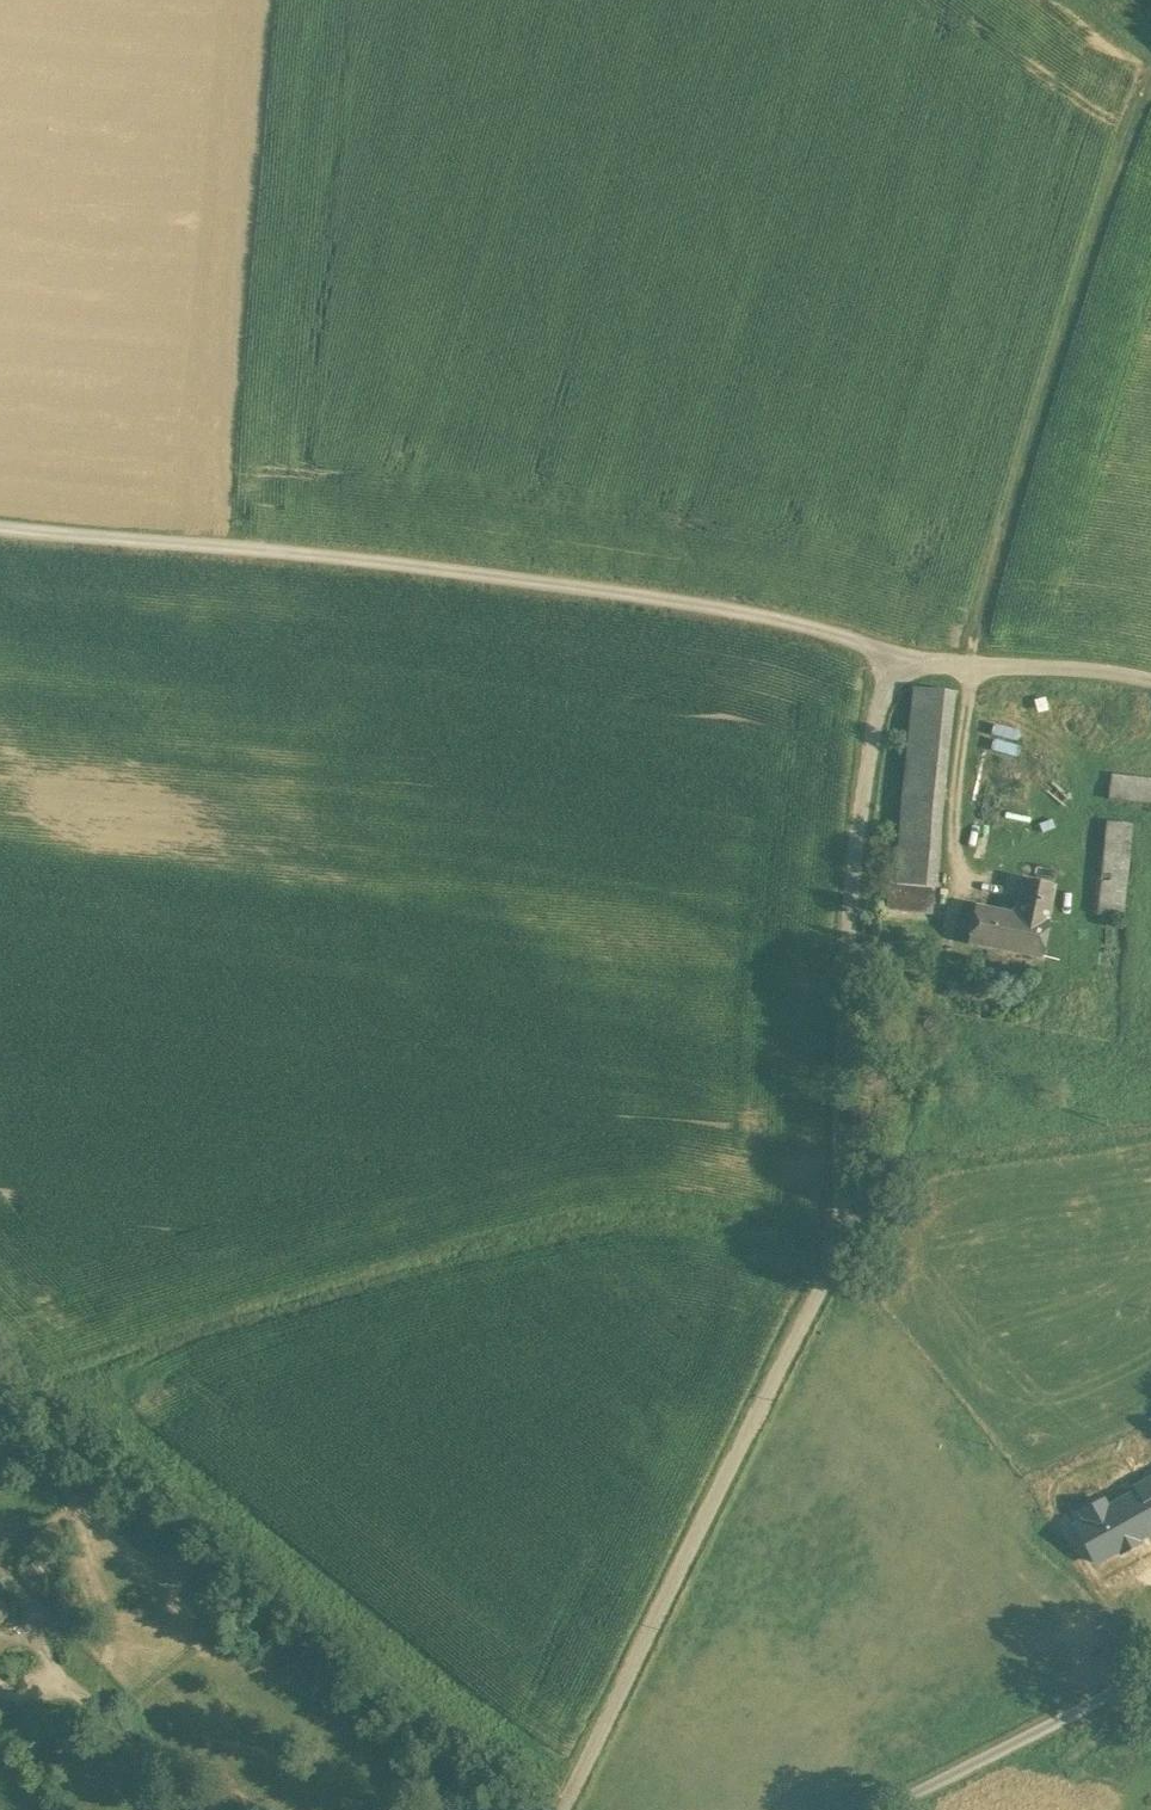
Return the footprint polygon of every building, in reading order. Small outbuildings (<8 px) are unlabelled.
[(954,691),(916,688),(901,839),(938,843),(954,691)] [(1015,754),(1022,730),(994,722),(988,747),(1015,754)] [(1111,775),(1109,799),(1150,803),(1150,779),(1111,775)] [(938,843),(901,839),(897,883),(935,887),(939,843),(938,843)] [(1129,855),(1103,852),(1097,915),(1123,917),(1129,855)] [(1056,886),(1023,879),(1016,913),(976,905),(968,944),(1042,958),(1050,921),(1049,921),(1056,886)] [(897,883),(890,882),(887,910),(932,914),(935,887),(897,883)] [(1067,1513),(1091,1563),(1150,1533),(1150,1472),(1067,1513)] [(0,1602),(0,1624),(11,1615),(0,1602)]
